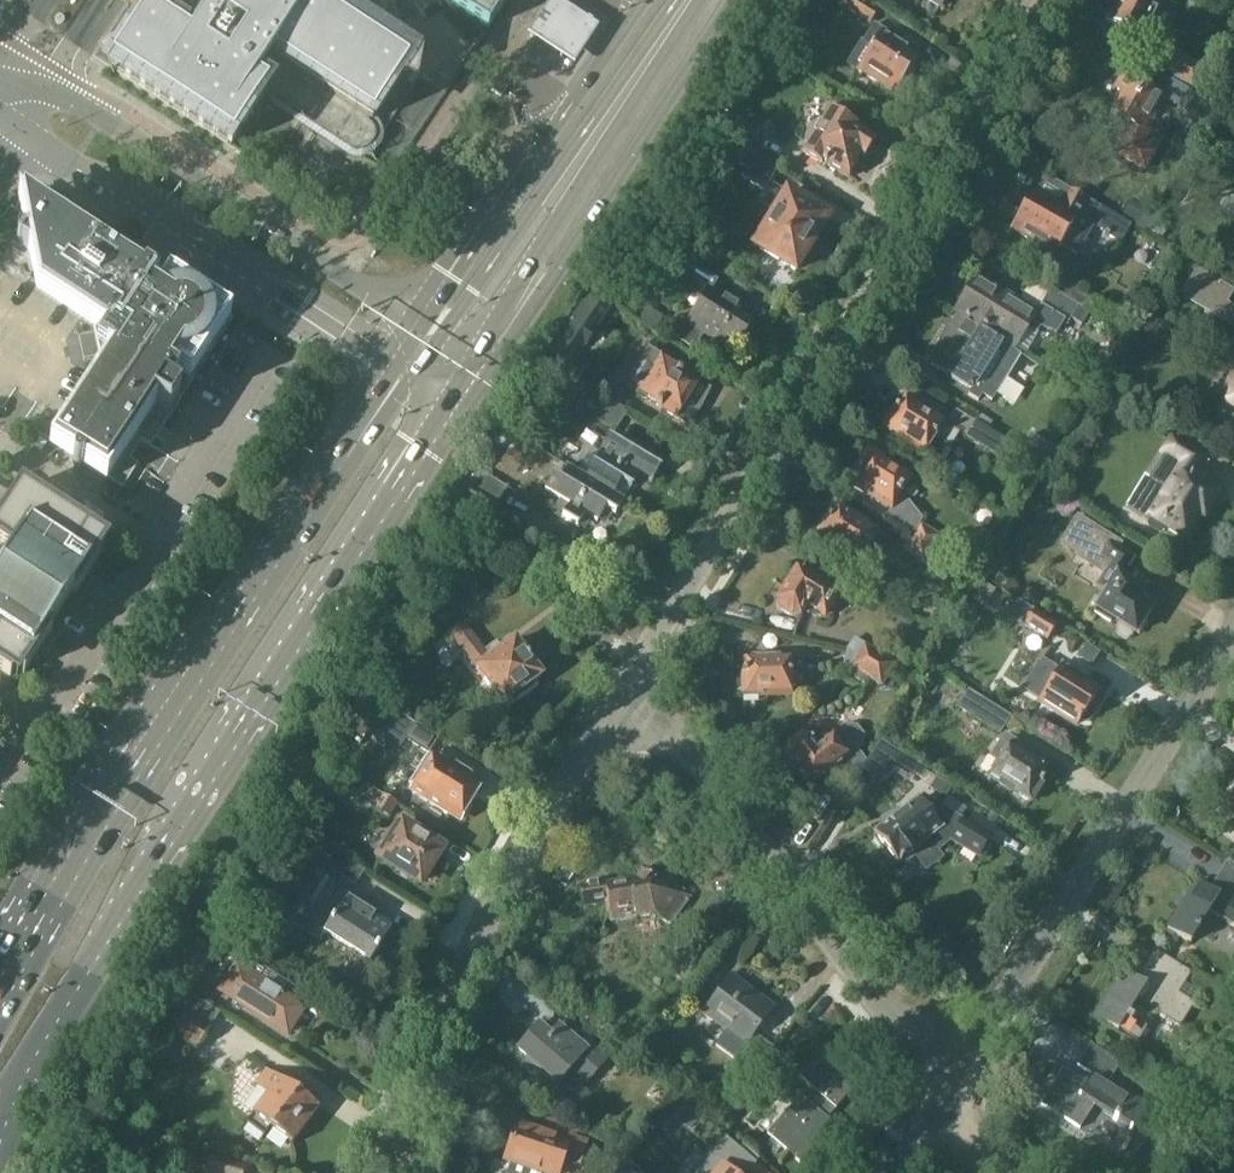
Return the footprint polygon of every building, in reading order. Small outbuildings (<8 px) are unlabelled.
[(488,27),(506,0),(9,0),(14,3),(69,39),(90,52),(112,67),(346,219),(358,227),(372,205),(488,27)] [(555,0),(552,0),(529,35),(575,65),(598,29),(555,0)] [(842,5),(850,10),(871,23),(878,11),(860,0),(845,0),(842,5)] [(1106,21),(1118,28),(1135,37),(1143,41),(1155,48),(1166,27),(1154,21),(1165,0),(1117,0),(1106,21)] [(862,40),(847,64),(858,70),(892,91),(894,86),(897,88),(916,57),(893,43),(896,38),(876,25),(865,42),(862,40)] [(1169,49),(1160,68),(1199,88),(1208,70),(1169,49)] [(1117,96),(1110,109),(1112,110),(1111,113),(1130,124),(1114,153),(1145,170),(1156,150),(1144,143),(1152,128),(1148,126),(1164,99),(1125,76),(1118,89),(1122,92),(1120,97),(1117,96)] [(502,96),(509,85),(499,78),(492,90),(502,96)] [(816,135),(807,148),(847,173),(850,167),(857,156),(864,160),(866,157),(871,156),(875,149),(874,145),(876,141),(857,130),(859,128),(850,122),(830,110),(822,125),(820,124),(814,134),(816,135)] [(749,148),(740,164),(747,169),(742,177),(764,192),(770,181),(779,167),(749,148)] [(1032,194),(1013,226),(1020,230),(1021,234),(1033,241),(1037,240),(1058,252),(1062,245),(1077,254),(1079,251),(1083,251),(1089,242),(1087,238),(1095,225),(1108,233),(1107,235),(1121,244),(1132,226),(1072,192),(1049,178),(1038,197),(1032,194)] [(774,211),(753,245),(794,270),(828,217),(787,191),(774,211)] [(82,467),(83,466),(107,481),(109,478),(166,390),(170,393),(179,378),(175,376),(178,372),(190,380),(231,317),(168,276),(160,289),(156,287),(159,283),(144,273),(142,276),(19,196),(26,235),(24,234),(23,234),(22,234),(20,235),(19,236),(18,238),(18,239),(18,240),(18,241),(19,242),(19,243),(20,243),(29,250),(37,289),(82,318),(98,329),(94,334),(99,357),(104,361),(94,377),(52,441),(50,444),(74,460),(73,461),(73,462),(73,464),(73,466),(74,467),(75,468),(76,469),(78,469),(80,469),(81,468),(82,467)] [(1138,217),(1134,225),(1148,233),(1152,225),(1159,215),(1145,207),(1138,217)] [(679,316),(669,333),(695,350),(707,331),(717,337),(716,339),(733,351),(733,352),(734,353),(754,320),(738,309),(741,304),(714,287),(715,286),(713,285),(720,274),(683,250),(670,271),(707,295),(690,323),(679,316)] [(1183,300),(1233,328),(1233,308),(1228,303),(1233,292),(1233,291),(1231,289),(1199,272),(1198,273),(1191,286),(1183,300)] [(1064,273),(1053,290),(1062,296),(1084,309),(1090,298),(1081,293),(1085,286),(1064,273)] [(977,276),(956,311),(962,314),(962,315),(1002,339),(1023,352),(1039,327),(1056,334),(1065,319),(1069,322),(1071,318),(1082,325),(1086,318),(1089,312),(1086,310),(1084,309),(1062,296),(1053,290),(1052,290),(1037,314),(1019,302),(977,276)] [(591,292),(577,312),(598,327),(612,307),(591,292)] [(649,310),(642,320),(657,330),(663,319),(649,310)] [(945,342),(931,364),(973,389),(969,395),(979,401),(983,395),(993,401),(1023,352),(1002,339),(962,315),(952,331),(949,329),(941,340),(945,342)] [(562,334),(548,354),(569,368),(583,349),(562,334)] [(640,364),(626,386),(639,394),(688,425),(711,389),(648,350),(640,364)] [(546,359),(538,372),(562,388),(570,376),(546,359)] [(1222,411),(1233,419),(1233,392),(1222,411)] [(894,412),(884,428),(921,451),(924,453),(926,451),(926,450),(927,451),(940,459),(945,451),(948,446),(950,448),(960,433),(905,400),(900,409),(896,407),(893,411),(894,412)] [(976,422),(966,437),(986,451),(1007,465),(1016,470),(1019,465),(1026,454),(976,422)] [(264,431),(258,441),(267,447),(274,438),(264,431)] [(1160,487),(1146,509),(1148,510),(1164,520),(1161,524),(1170,529),(1184,538),(1185,539),(1197,518),(1202,521),(1205,517),(1209,517),(1214,509),(1213,505),(1224,489),(1197,472),(1206,458),(1194,451),(1183,443),(1173,437),(1171,436),(1161,451),(1163,452),(1167,455),(1167,456),(1151,481),(1160,487)] [(588,455),(579,472),(625,500),(632,488),(640,475),(652,482),(661,468),(632,451),(611,438),(603,451),(597,461),(588,455)] [(858,475),(852,485),(891,509),(916,524),(921,517),(910,503),(899,496),(910,478),(868,452),(855,473),(858,475)] [(555,475),(546,489),(562,499),(553,514),(576,529),(578,527),(586,514),(598,521),(606,508),(616,514),(625,500),(579,472),(572,468),(564,481),(555,475)] [(467,481),(459,494),(490,514),(499,500),(467,480),(467,481)] [(11,676),(14,672),(18,675),(21,670),(25,673),(53,629),(49,627),(73,590),(77,592),(105,549),(101,547),(104,542),(100,539),(102,536),(30,488),(27,492),(23,489),(20,494),(16,491),(0,516),(0,542),(3,544),(0,549),(11,555),(0,572),(0,668),(11,676)] [(827,520),(817,535),(858,562),(869,545),(878,550),(886,546),(889,542),(837,508),(831,518),(828,516),(826,519),(827,520)] [(1079,516),(1065,540),(1091,556),(1089,560),(1107,572),(1099,586),(1107,592),(1095,612),(1111,622),(1113,618),(1134,631),(1136,633),(1155,602),(1141,593),(1142,591),(1121,578),(1134,557),(1119,547),(1122,542),(1079,516)] [(916,524),(909,536),(933,551),(940,539),(916,524)] [(443,525),(433,540),(448,550),(458,534),(443,525)] [(909,536),(901,549),(945,577),(953,564),(933,551),(909,536)] [(785,586),(776,600),(778,608),(790,616),(800,614),(803,608),(820,618),(822,614),(824,615),(838,592),(796,567),(785,586)] [(982,582),(971,599),(985,608),(996,590),(982,582)] [(1019,601),(1010,616),(1047,638),(1054,625),(1056,623),(1019,601)] [(463,625),(452,635),(489,683),(487,684),(492,690),(493,689),(505,704),(511,699),(515,704),(539,685),(536,681),(543,676),(516,640),(501,651),(496,644),(484,652),(463,625)] [(854,639),(846,651),(850,652),(858,656),(877,669),(884,657),(854,639)] [(846,651),(843,668),(853,670),(869,681),(877,669),(858,656),(850,652),(846,651)] [(877,669),(869,681),(883,689),(897,665),(884,657),(877,669)] [(1039,663),(1023,687),(1079,723),(1081,720),(1089,721),(1093,715),(1089,707),(1098,694),(1086,686),(1089,682),(1062,665),(1059,669),(1043,659),(1040,663),(1039,663)] [(745,672),(741,672),(741,676),(742,676),(742,697),(791,695),(790,677),(801,677),(800,660),(745,661),(745,672)] [(346,680),(333,701),(374,727),(370,734),(382,742),(390,729),(397,734),(406,740),(408,740),(409,741),(429,754),(439,739),(418,725),(397,712),(387,706),(346,680)] [(966,688),(956,704),(1001,732),(1011,716),(966,688)] [(789,747),(787,755),(810,786),(836,767),(848,784),(851,782),(865,760),(858,750),(862,747),(864,736),(858,727),(847,726),(838,732),(837,738),(832,737),(822,744),(815,734),(809,739),(802,737),(789,747)] [(998,760),(989,775),(1031,801),(1042,783),(1043,784),(1045,780),(1042,779),(1048,770),(1037,764),(1042,756),(1006,733),(992,756),(998,760)] [(881,741),(863,769),(879,779),(891,759),(920,778),(925,770),(881,741)] [(433,758),(414,788),(424,794),(423,796),(460,819),(463,814),(466,814),(470,807),(470,804),(481,786),(470,779),(471,777),(455,767),(454,769),(444,762),(444,763),(444,762),(443,764),(433,758)] [(937,778),(931,788),(945,797),(952,787),(937,778)] [(373,789),(365,801),(390,817),(397,805),(373,789)] [(1222,811),(1224,813),(1230,804),(1233,807),(1233,793),(1227,803),(1228,803),(1222,811)] [(920,799),(875,833),(897,862),(899,860),(901,863),(904,860),(907,861),(916,854),(916,850),(924,844),(931,854),(951,839),(979,858),(981,854),(985,855),(991,845),(989,841),(991,838),(940,807),(924,797),(920,800),(920,799)] [(387,837),(376,854),(401,869),(402,875),(407,878),(412,877),(421,883),(442,849),(404,823),(392,841),(387,837)] [(270,828),(262,843),(274,850),(284,847),(289,839),(270,828)] [(1168,929),(1191,943),(1211,911),(1233,926),(1233,864),(1228,860),(1215,882),(1216,883),(1212,891),(1198,882),(1168,929)] [(607,879),(580,883),(583,905),(609,901),(612,920),(655,914),(670,925),(693,896),(660,871),(656,877),(644,868),(637,876),(607,881),(607,879)] [(308,902),(294,924),(319,939),(325,929),(370,958),(370,959),(371,960),(392,927),(370,912),(375,905),(332,878),(314,906),(308,902)] [(1125,971),(1095,1018),(1137,1044),(1147,1027),(1129,1015),(1138,1000),(1181,1027),(1196,1003),(1201,994),(1185,985),(1192,972),(1155,949),(1142,971),(1144,972),(1139,979),(1125,971)] [(237,966),(221,990),(287,1031),(302,1007),(298,1004),(305,994),(245,956),(238,967),(237,966)] [(732,976),(704,1012),(706,1014),(708,1010),(730,1026),(728,1030),(746,1044),(731,1063),(752,1078),(775,1047),(755,1033),(774,1008),(732,976)] [(181,1016),(171,1033),(199,1049),(212,1027),(185,1010),(181,1016)] [(545,1020),(520,1048),(527,1054),(524,1062),(545,1070),(557,1082),(572,1066),(590,1082),(601,1070),(607,1062),(611,1058),(568,1019),(560,1028),(559,1027),(556,1030),(553,1027),(545,1020)] [(1063,1069),(1042,1104),(1081,1128),(1095,1105),(1133,1129),(1147,1106),(1109,1083),(1121,1062),(1091,1043),(1077,1065),(1092,1074),(1087,1083),(1063,1069)] [(801,1095),(768,1134),(774,1139),(768,1146),(778,1154),(784,1147),(803,1164),(836,1125),(824,1115),(832,1106),(836,1109),(858,1083),(821,1051),(799,1077),(812,1088),(804,1098),(801,1095)] [(254,1111),(250,1113),(250,1114),(254,1113),(291,1140),(291,1145),(293,1145),(292,1140),(317,1108),(321,1107),(320,1106),(317,1106),(306,1098),(310,1093),(314,1093),(314,1092),(309,1092),(296,1083),(295,1077),(293,1078),(295,1083),(291,1087),(269,1070),(258,1084),(270,1092),(254,1111)] [(508,1172),(547,1172),(558,1172),(563,1158),(581,1164),(588,1143),(575,1138),(579,1128),(545,1117),(541,1129),(541,1131),(518,1123),(506,1159),(512,1161),(508,1172)] [(698,1172),(767,1172),(755,1163),(759,1158),(742,1144),(739,1148),(726,1137),(708,1156),(711,1159),(698,1172)] [(204,1172),(208,1172),(247,1172),(249,1167),(208,1157),(204,1172)]
